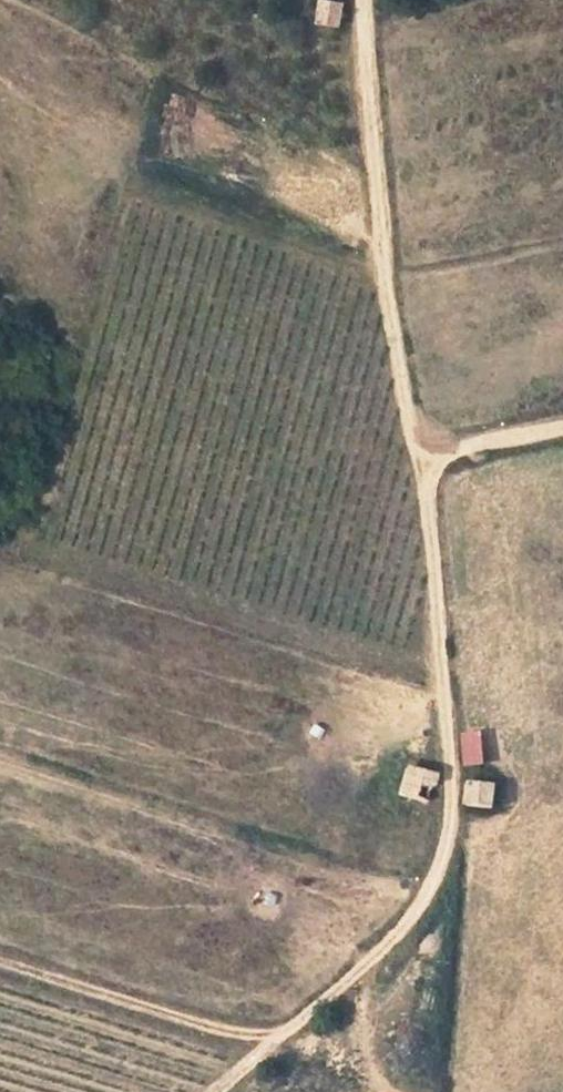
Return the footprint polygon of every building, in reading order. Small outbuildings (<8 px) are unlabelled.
[(341,1),(323,1),(323,23),(340,23),(341,1)] [(484,761),(495,760),(493,730),(482,731),(484,761)] [(482,766),(481,732),(461,733),(462,767),(482,766)] [(395,790),(423,806),(436,783),(407,767),(395,790)] [(491,782),(470,783),(471,809),(491,810),(491,782)]
